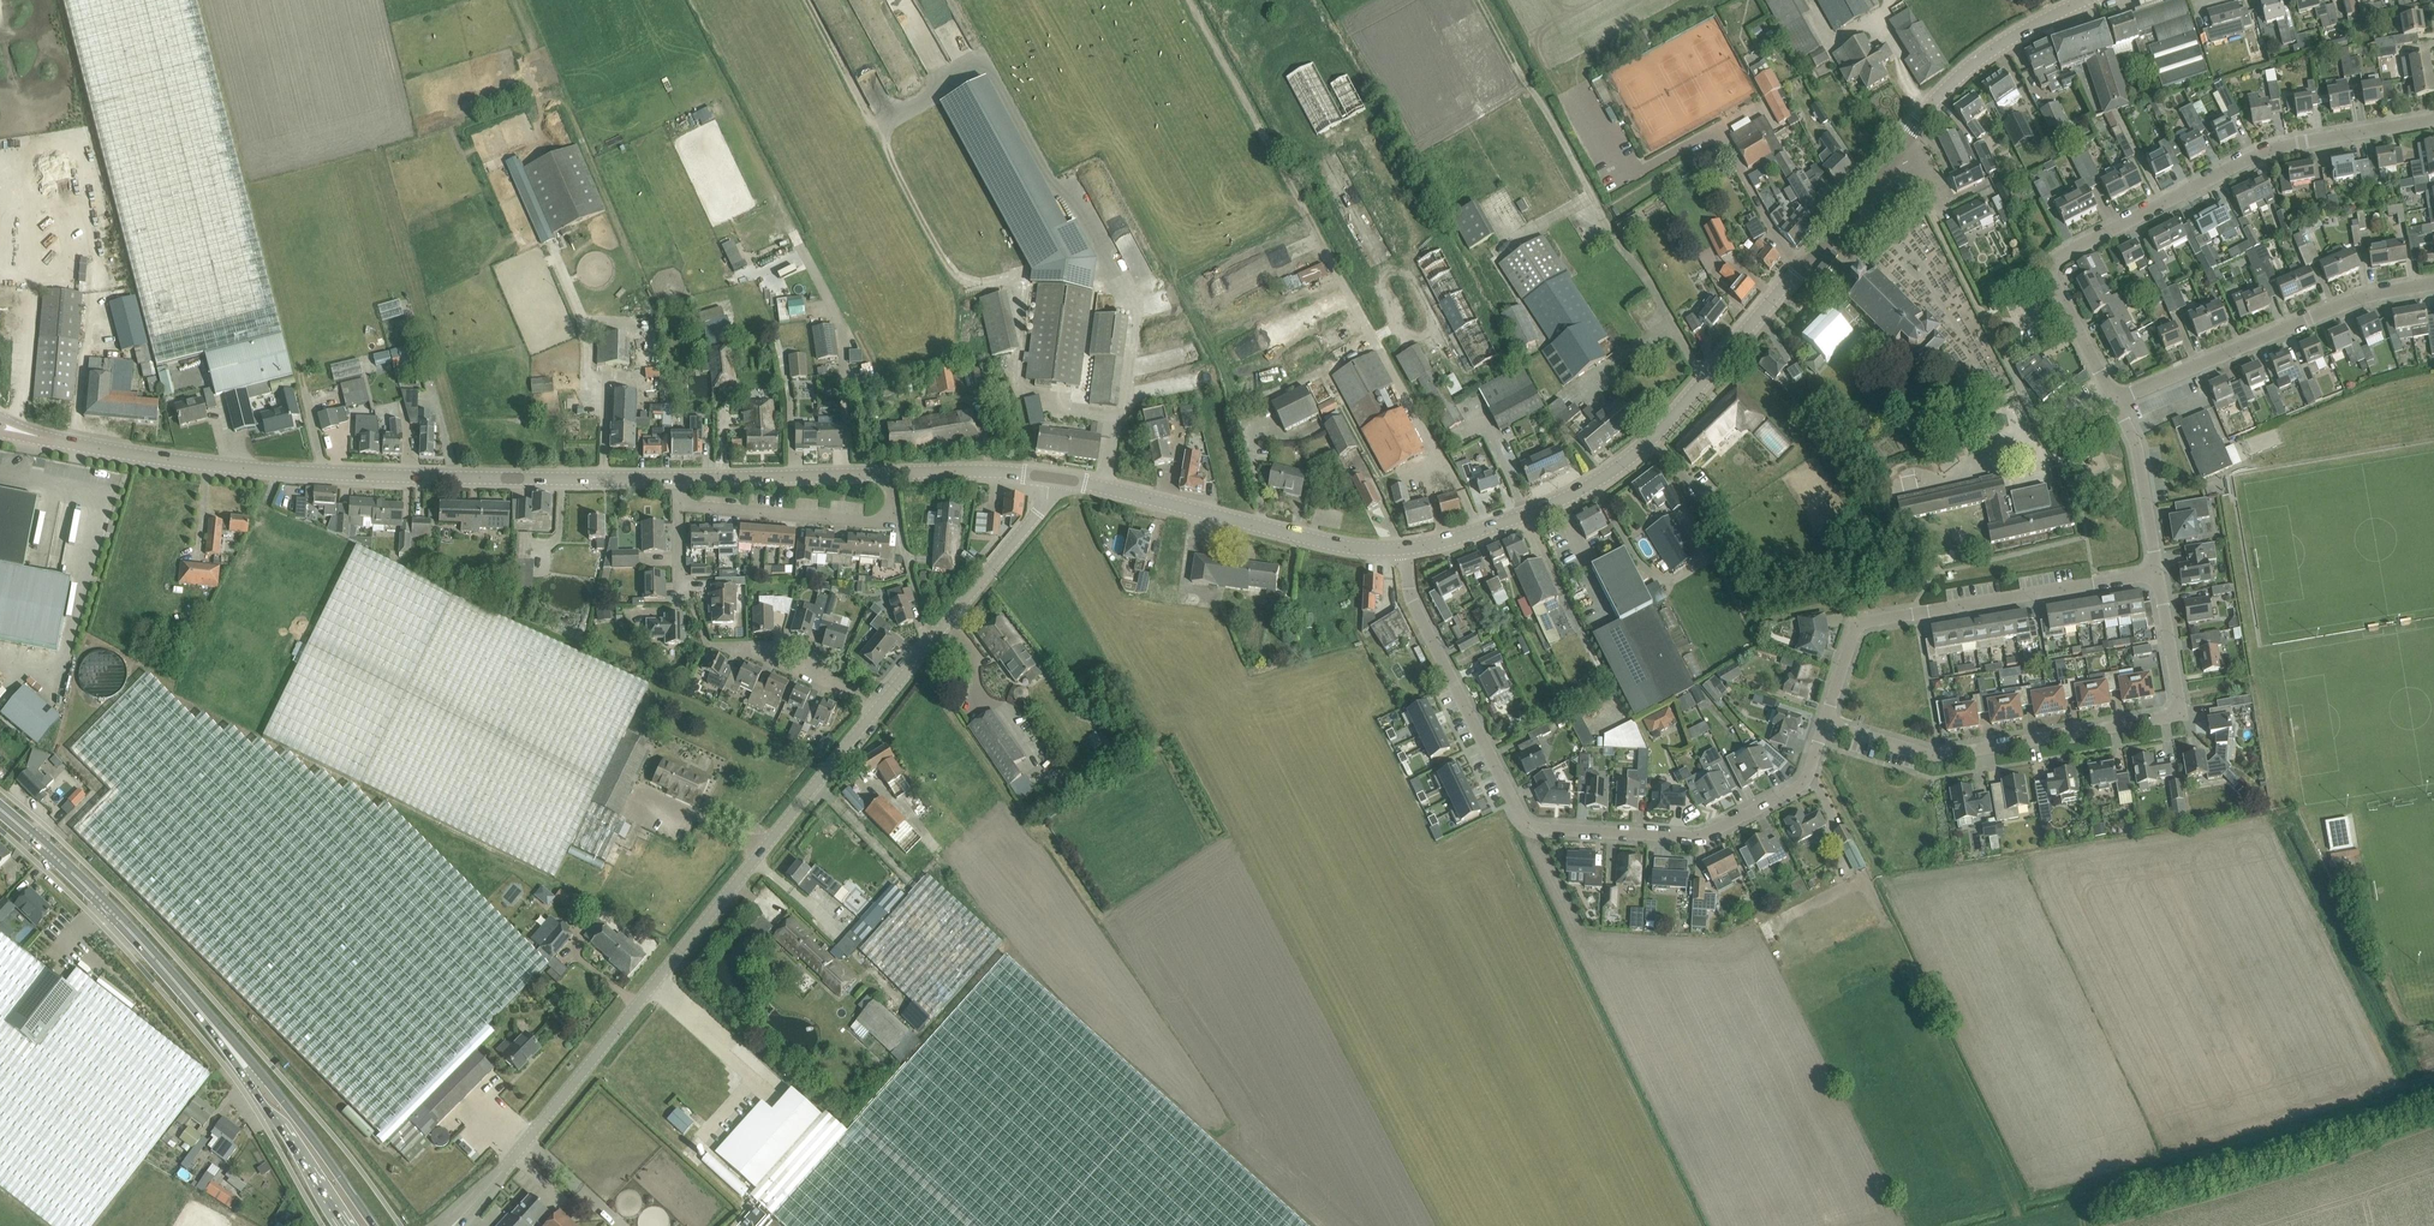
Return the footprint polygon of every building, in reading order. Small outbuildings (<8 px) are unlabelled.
[(205,354),(282,335),(236,157),(198,8),(196,0),(63,0),(89,105),(156,366),(205,354)] [(1781,30),(1782,30),(1799,60),(1809,55),(1817,68),(1830,60),(1805,15),(1811,12),(1804,0),(1765,0),(1781,30)] [(1836,31),(1869,12),(1879,6),(1876,0),(1819,0),(1836,31)] [(2184,0),(2183,0),(2109,25),(2116,47),(2112,49),(2115,57),(2133,51),(2130,43),(2136,41),(2142,57),(2151,54),(2162,90),(2208,74),(2196,35),(2184,0)] [(2261,3),(2263,10),(2263,11),(2266,23),(2277,20),(2280,30),(2282,30),(2284,36),(2282,37),(2284,45),(2286,44),(2291,43),(2299,41),(2293,17),(2290,6),(2282,7),(2282,6),(2280,0),(2273,0),(2261,3)] [(2297,6),(2299,13),(2318,8),(2320,18),(2321,18),(2324,28),(2332,26),(2327,6),(2326,6),(2324,0),(2296,0),(2297,6)] [(2348,18),(2349,22),(2362,19),(2361,13),(2357,0),(2343,0),(2348,18)] [(2400,9),(2410,6),(2409,0),(2399,0),(2397,0),(2400,9)] [(1905,61),(1914,75),(1920,86),(1950,67),(1922,23),(1919,25),(1904,1),(1891,10),(1896,17),(1889,22),(1911,57),(1905,61)] [(2387,7),(2383,7),(2375,9),(2373,2),(2364,5),(2366,12),(2361,13),(2362,19),(2388,12),(2387,7)] [(2239,10),(2237,3),(2209,11),(2213,28),(2203,31),(2207,46),(2224,41),(2222,34),(2227,33),(2225,27),(2242,23),(2244,28),(2252,26),(2247,8),(2239,10)] [(2333,5),(2327,6),(2332,26),(2338,25),(2333,5)] [(2395,37),(2375,40),(2375,44),(2376,49),(2395,46),(2419,42),(2417,34),(2424,32),(2421,15),(2415,16),(2413,5),(2410,6),(2407,7),(2401,9),(2400,9),(2396,10),(2398,19),(2401,18),(2404,36),(2395,37)] [(2112,49),(2108,37),(2104,26),(2052,43),(2061,71),(2086,63),(2104,115),(2112,113),(2131,106),(2115,57),(2112,49)] [(1646,48),(1653,43),(1646,30),(1639,35),(1646,48)] [(1893,58),(1887,48),(1886,46),(1874,53),(1865,37),(1833,54),(1843,71),(1841,72),(1848,84),(1860,77),(1867,90),(1888,78),(1881,65),(1893,58)] [(2038,47),(2026,53),(2031,64),(2042,88),(2049,85),(2053,93),(2063,88),(2059,80),(2059,77),(2060,77),(2058,72),(2056,63),(2052,54),(2048,45),(2047,43),(2045,44),(2044,42),(2037,45),(2038,47)] [(2396,55),(2395,46),(2376,49),(2378,58),(2396,55)] [(2353,76),(2350,59),(2348,48),(2339,49),(2344,78),(2353,76)] [(2428,56),(2417,58),(2410,59),(2413,78),(2432,74),(2428,56)] [(2358,57),(2350,59),(2353,76),(2361,75),(2358,57)] [(1766,60),(1750,69),(1780,124),(1787,120),(1791,126),(1800,121),(1772,71),(1766,60)] [(1343,117),(1327,87),(1314,63),(1286,78),(1317,136),(1345,121),(1345,120),(1343,117)] [(2004,72),(1983,86),(1994,102),(1989,105),(1993,111),(1995,110),(1998,114),(2004,126),(2014,121),(2008,109),(2007,108),(2022,99),(2016,90),(2004,72)] [(2074,72),(2060,77),(2059,77),(2059,80),(2063,88),(2064,89),(2079,83),(2074,72)] [(2432,74),(2413,78),(2414,87),(2408,88),(2409,97),(2433,93),(2433,88),(2432,74)] [(1366,109),(1348,75),(1330,85),(1346,114),(1343,117),(1345,120),(1349,118),(1349,119),(1366,109)] [(2383,102),(2381,90),(2378,75),(2368,77),(2369,80),(2361,81),(2365,105),(2383,102)] [(1066,226),(985,79),(942,103),(1034,271),(1033,283),(1038,283),(1093,291),(1097,261),(1075,221),(1066,226)] [(2240,115),(2234,104),(2221,79),(2213,83),(2218,92),(2213,95),(2224,116),(2222,117),(2220,122),(2211,119),(2202,123),(2201,123),(2205,131),(2208,136),(2215,133),(2220,145),(2236,136),(2228,120),(2240,115)] [(2319,105),(2317,93),(2315,80),(2307,82),(2309,94),(2286,98),(2288,111),(2296,110),(2297,117),(2314,114),(2312,106),(2319,105)] [(2336,80),(2326,82),(2327,86),(2328,91),(2328,95),(2330,102),(2329,103),(2330,106),(2331,111),(2350,108),(2348,96),(2346,82),(2336,84),(2336,80)] [(2394,100),(2392,88),(2391,81),(2382,83),(2385,102),(2394,100)] [(2277,82),(2268,84),(2271,102),(2258,104),(2257,95),(2249,97),(2253,125),(2271,122),(2270,115),(2282,113),(2280,101),(2277,82)] [(1988,115),(1993,111),(1989,105),(1985,109),(1974,94),(1955,109),(1977,140),(1985,134),(1976,120),(1987,113),(1988,115)] [(2041,110),(2054,133),(2058,142),(2072,136),(2068,127),(2058,103),(2041,110)] [(1822,125),(1828,121),(1818,104),(1812,108),(1822,125)] [(2197,135),(2205,131),(2201,123),(2192,104),(2180,110),(2191,132),(2188,133),(2187,131),(2185,130),(2177,134),(2176,137),(2177,139),(2179,143),(2181,142),(2190,160),(2206,152),(2197,135)] [(1765,116),(1753,123),(1730,136),(1736,146),(1759,133),(1764,142),(1775,136),(1775,135),(1776,135),(1765,116)] [(2024,130),(2018,119),(2014,121),(2004,126),(2011,139),(2019,135),(2017,133),(2024,130)] [(2119,126),(2112,130),(2127,159),(2128,158),(2128,159),(2134,156),(2119,126)] [(1985,179),(1978,166),(1962,132),(1957,134),(1955,131),(1939,138),(1955,173),(1949,176),(1957,193),(1985,179)] [(1771,155),(1764,142),(1759,133),(1736,146),(1749,168),(1761,161),(1771,155)] [(1841,152),(1829,135),(1821,141),(1827,150),(1833,158),(1839,153),(1841,152)] [(1785,152),(1785,153),(1775,136),(1764,142),(1771,155),(1775,162),(1776,161),(1803,205),(1815,226),(1837,200),(1820,182),(1821,181),(1813,170),(1805,175),(1804,172),(1797,176),(1795,173),(1796,171),(1785,152)] [(2176,157),(2169,143),(2167,139),(2159,143),(2163,151),(2147,160),(2156,177),(2172,169),(2168,162),(2176,157)] [(2181,155),(2175,144),(2174,141),(2169,143),(2176,157),(2181,155)] [(1983,142),(1975,146),(1989,174),(1997,170),(1983,142)] [(2419,153),(2420,161),(2433,159),(2433,142),(2417,145),(2419,153)] [(577,145),(524,169),(553,234),(560,231),(562,236),(572,232),(570,227),(579,223),(606,211),(577,145)] [(2401,148),(2393,149),(2396,166),(2404,164),(2401,148)] [(2396,166),(2393,149),(2376,152),(2377,160),(2369,162),(2372,181),(2373,186),(2378,185),(2378,186),(2379,186),(2381,186),(2382,185),(2383,182),(2381,181),(2380,181),(2380,179),(2381,179),(2379,171),(2396,168),(2396,166)] [(1855,170),(1839,153),(1833,158),(1827,150),(1823,154),(1819,158),(1821,162),(1825,166),(1822,168),(1826,174),(1838,186),(1855,170)] [(2092,178),(2099,174),(2088,152),(2081,156),(2083,160),(2090,175),(2092,178)] [(1775,162),(1771,155),(1761,161),(1764,168),(1775,162)] [(2372,181),(2369,162),(2368,160),(2353,163),(2352,156),(2331,160),(2334,181),(2361,176),(2362,183),(2372,181)] [(553,234),(524,169),(518,157),(505,162),(540,240),(542,245),(555,239),(553,234)] [(2141,185),(2128,159),(2128,158),(2127,159),(2121,162),(2122,163),(2114,167),(2115,171),(2117,175),(2127,193),(2141,185)] [(2414,179),(2414,183),(2415,187),(2433,183),(2433,159),(2420,161),(2423,177),(2414,179)] [(2090,175),(2083,160),(2077,163),(2079,166),(2076,168),(2082,179),(2090,175)] [(2314,181),(2311,163),(2288,167),(2289,175),(2279,177),(2282,194),(2292,192),(2291,185),(2314,181)] [(1762,169),(1759,171),(1748,176),(1754,188),(1761,184),(1759,179),(1766,176),(1762,169)] [(2101,178),(2100,179),(2102,183),(2106,190),(2111,200),(2127,193),(2117,175),(2109,179),(2107,175),(2101,178)] [(2263,178),(2248,185),(2256,204),(2259,210),(2275,203),(2263,178)] [(2044,180),(2034,184),(2044,203),(2052,199),(2050,195),(2051,195),(2044,180)] [(2005,181),(1996,186),(2007,208),(2016,204),(2005,181)] [(2314,183),(2318,203),(2327,201),(2324,181),(2314,183)] [(2097,208),(2088,191),(2084,183),(2068,190),(2081,216),(2097,208)] [(2415,187),(2416,195),(2426,193),(2429,209),(2433,208),(2433,183),(2415,187)] [(2256,204),(2248,185),(2232,193),(2244,217),(2250,214),(2248,208),(2256,204)] [(2065,224),(2081,216),(2068,190),(2052,199),(2065,224)] [(1999,196),(1992,199),(2004,224),(2011,221),(2005,208),(1999,196)] [(1993,220),(1988,210),(1983,199),(1953,214),(1956,220),(1947,225),(1959,249),(1969,243),(1965,235),(1993,220)] [(1451,216),(1469,250),(1496,235),(1477,202),(1451,216)] [(1815,226),(1803,205),(1791,219),(1787,225),(1803,239),(1815,226)] [(1787,225),(1791,219),(1785,213),(1782,206),(1770,216),(1780,232),(1796,248),(1803,239),(1787,225)] [(2223,206),(2208,213),(2217,229),(2221,237),(2239,228),(2231,213),(2227,214),(2223,206)] [(2403,206),(2395,207),(2388,208),(2380,209),(2381,214),(2389,212),(2389,216),(2397,215),(2398,224),(2406,223),(2403,206)] [(2429,209),(2432,224),(2421,226),(2423,234),(2425,234),(2432,233),(2433,232),(2433,208),(2429,209)] [(2291,231),(2284,211),(2277,214),(2283,235),(2291,231)] [(2356,213),(2359,226),(2359,230),(2366,229),(2363,212),(2356,213)] [(1634,213),(1616,225),(1620,232),(1639,221),(1634,213)] [(1754,213),(1747,217),(1750,224),(1746,226),(1754,241),(1766,234),(1754,213)] [(2208,213),(2194,220),(2202,236),(2195,239),(2200,249),(2206,246),(2212,243),(2208,234),(2217,229),(2208,213)] [(2299,228),(2301,233),(2302,236),(2323,227),(2320,219),(2299,228)] [(2178,220),(2163,228),(2173,246),(2187,239),(2195,256),(2196,255),(2202,252),(2200,249),(2195,239),(2188,224),(2181,228),(2178,220)] [(1719,221),(1705,227),(1720,258),(1734,251),(1719,221)] [(2251,226),(2243,230),(2253,249),(2261,245),(2251,226)] [(2362,246),(2359,230),(2359,226),(2351,227),(2354,247),(2362,246)] [(2173,246),(2163,228),(2149,235),(2152,243),(2146,246),(2156,265),(2160,274),(2168,270),(2163,262),(2168,259),(2164,251),(2173,246)] [(2313,265),(2305,246),(2306,246),(2301,233),(2293,236),(2306,268),(2313,265)] [(2408,236),(2410,244),(2410,249),(2412,261),(2422,259),(2420,247),(2433,245),(2433,244),(2433,240),(2432,233),(2425,234),(2423,234),(2408,236)] [(1608,338),(1570,279),(1572,278),(1544,235),(1499,265),(1522,300),(1523,300),(1552,345),(1542,351),(1564,386),(1607,358),(1598,344),(1608,338)] [(1770,271),(1780,258),(1780,257),(1759,240),(1749,253),(1770,271)] [(2406,262),(2404,250),(2403,242),(2386,245),(2389,265),(2406,262)] [(2119,251),(2124,261),(2128,268),(2136,264),(2140,271),(2147,267),(2135,243),(2119,251)] [(2313,243),(2306,246),(2305,246),(2313,265),(2320,262),(2313,243)] [(2389,265),(2386,245),(2369,248),(2372,268),(2389,265)] [(2206,246),(2200,249),(2202,252),(2211,269),(2212,269),(2217,267),(2206,246)] [(2360,269),(2355,258),(2352,250),(2344,254),(2341,246),(2333,249),(2344,276),(2360,269)] [(1417,262),(1454,332),(1474,368),(1498,355),(1478,319),(1442,249),(1417,262)] [(2329,260),(2320,264),(2323,271),(2328,282),(2344,276),(2333,249),(2326,252),(2329,260)] [(2202,252),(2196,255),(2200,262),(2205,272),(2211,269),(2202,252)] [(2105,288),(2100,277),(2106,274),(2107,274),(2097,254),(2078,264),(2080,264),(2083,269),(2081,270),(2081,271),(2083,270),(2086,277),(2078,282),(2086,298),(2105,288)] [(2269,262),(2267,262),(2261,265),(2274,295),(2275,297),(2270,283),(2276,280),(2269,262)] [(1728,264),(1721,273),(1736,285),(1729,294),(1733,297),(1742,304),(1756,288),(1742,277),(1743,277),(1730,266),(1728,264)] [(2168,289),(2160,274),(2156,265),(2148,269),(2161,293),(2168,289)] [(2235,297),(2232,298),(2241,318),(2249,314),(2250,315),(2270,307),(2266,298),(2274,295),(2261,265),(2252,269),(2256,278),(2261,290),(2243,298),(2242,294),(2235,297)] [(2316,288),(2311,276),(2308,269),(2301,272),(2300,270),(2296,265),(2289,268),(2293,275),(2292,276),(2300,294),(2316,288)] [(1915,311),(1869,266),(1860,276),(1859,275),(1851,284),(1842,294),(1849,301),(1862,314),(1887,340),(1885,343),(1891,349),(1889,351),(1903,365),(1904,363),(1914,374),(1946,342),(1936,332),(1941,326),(1927,312),(1925,314),(1919,308),(1915,311)] [(2205,272),(2204,272),(2210,286),(2218,283),(2212,269),(2211,269),(2205,272)] [(2300,294),(2292,276),(2276,282),(2284,301),(2300,294)] [(1028,363),(1025,380),(1036,381),(1035,386),(1051,388),(1052,383),(1080,387),(1093,291),(1038,283),(1029,353),(1024,353),(1023,363),(1028,363)] [(2177,285),(2169,289),(2178,310),(2187,307),(2177,285)] [(2111,298),(2105,288),(2086,298),(2094,314),(2108,307),(2112,315),(2125,308),(2118,294),(2111,298)] [(2178,310),(2169,289),(2168,289),(2161,293),(2170,314),(2178,310)] [(44,290),(36,387),(35,399),(73,403),(82,293),(44,290)] [(1019,350),(1007,293),(979,299),(992,356),(1019,350)] [(1694,314),(1686,318),(1688,322),(1694,332),(1701,328),(1701,327),(1705,323),(1711,329),(1728,309),(1718,301),(1716,299),(1710,294),(1703,303),(1709,308),(1700,319),(1700,320),(1698,322),(1694,314)] [(110,303),(109,303),(122,352),(134,349),(148,345),(135,297),(117,301),(110,303)] [(2228,325),(2223,314),(2216,298),(2201,304),(2203,309),(2213,331),(2228,325)] [(1854,322),(1862,314),(1849,301),(1830,320),(1830,319),(1809,339),(1820,350),(1806,364),(1815,374),(1830,359),(1826,356),(1857,325),(1854,322)] [(1519,350),(1538,340),(1522,305),(1502,315),(1519,350)] [(715,309),(699,314),(702,324),(707,346),(732,342),(730,320),(724,321),(721,307),(715,309)] [(2409,310),(2413,338),(2429,336),(2433,355),(2433,330),(2429,331),(2424,307),(2409,310)] [(2132,322),(2125,308),(2112,315),(2116,322),(2102,329),(2110,345),(2130,335),(2125,325),(2132,322)] [(2213,331),(2203,309),(2189,315),(2198,337),(2213,331)] [(2413,338),(2409,310),(2393,313),(2396,331),(2397,336),(2390,338),(2397,359),(2401,358),(2399,352),(2403,351),(2400,341),(2413,338)] [(1123,360),(1129,318),(1095,314),(1089,356),(1096,357),(1123,360)] [(2357,323),(2365,341),(2381,335),(2374,316),(2357,323)] [(2183,344),(2178,332),(2175,325),(2157,332),(2165,351),(2183,344)] [(819,360),(838,357),(833,326),(814,329),(819,360)] [(2331,343),(2332,343),(2336,353),(2345,349),(2348,356),(2354,353),(2358,363),(2365,360),(2361,349),(2358,342),(2351,345),(2344,328),(2329,335),(2331,340),(2330,341),(2331,343)] [(2149,355),(2143,344),(2137,332),(2130,335),(2110,345),(2119,361),(2133,354),(2136,361),(2149,355)] [(598,334),(597,364),(622,365),(630,366),(631,335),(598,334)] [(268,382),(292,376),(282,335),(205,354),(216,396),(225,394),(235,432),(255,427),(255,425),(254,419),(248,399),(271,394),(268,382)] [(2315,340),(2300,347),(2307,364),(2301,367),(2307,381),(2308,384),(2315,381),(2313,375),(2319,372),(2315,362),(2323,359),(2320,351),(2315,340)] [(152,363),(148,345),(134,349),(139,365),(141,365),(144,378),(156,375),(153,363),(152,363)] [(1411,383),(1418,379),(1433,371),(1419,345),(1397,357),(1411,383)] [(713,389),(736,386),(731,346),(708,348),(713,389)] [(2374,360),(2372,357),(2368,346),(2361,349),(2365,360),(2369,369),(2375,366),(2372,361),(2374,360)] [(1385,418),(1373,396),(1379,392),(1388,409),(1394,407),(1385,388),(1394,383),(1376,351),(1332,376),(1350,409),(1362,432),(1385,418)] [(2270,359),(2275,370),(2279,380),(2277,381),(2280,388),(2291,384),(2290,382),(2298,379),(2300,384),(2307,381),(2301,367),(2299,363),(2292,365),(2287,352),(2270,359)] [(1760,365),(1769,373),(1776,379),(1787,366),(1772,353),(1760,365)] [(792,379),(807,378),(805,355),(790,356),(792,379)] [(1122,372),(1123,360),(1096,357),(1090,404),(1118,408),(1123,372),(1122,372)] [(157,424),(158,412),(159,401),(142,399),(143,394),(137,394),(137,395),(128,394),(131,362),(114,361),(114,362),(90,360),(85,417),(157,424)] [(2022,363),(2016,366),(2023,380),(2025,378),(2043,401),(2067,383),(2054,366),(2052,367),(2045,360),(2030,372),(2022,363)] [(1804,373),(1798,364),(1788,371),(1794,380),(1804,373)] [(2245,379),(2239,382),(2248,403),(2255,400),(2250,389),(2265,383),(2258,364),(2242,371),(2245,379)] [(1500,431),(1544,408),(1523,366),(1479,389),(1500,431)] [(659,368),(646,369),(646,378),(650,377),(660,377),(659,368)] [(1435,369),(1433,371),(1418,379),(1447,431),(1464,421),(1435,369)] [(955,392),(951,370),(935,374),(925,377),(929,396),(939,394),(940,395),(955,392)] [(166,373),(159,374),(165,397),(172,395),(166,373)] [(147,379),(150,393),(160,391),(156,377),(147,379)] [(344,397),(367,391),(364,378),(340,383),(344,397)] [(548,378),(532,379),(533,393),(548,392),(548,378)] [(2225,378),(2209,385),(2214,396),(2217,404),(2227,399),(2228,403),(2229,405),(2236,403),(2235,401),(2237,400),(2242,411),(2250,407),(2248,403),(2239,382),(2229,386),(2225,378)] [(2307,381),(2300,384),(2309,405),(2315,402),(2308,384),(2307,381)] [(2315,381),(2308,384),(2315,402),(2323,399),(2315,381)] [(2266,388),(2273,405),(2281,402),(2274,385),(2266,388)] [(1736,427),(1741,432),(1750,430),(1751,431),(1765,418),(1740,386),(1695,429),(1696,430),(1676,449),(1691,464),(1711,445),(1714,448),(1736,427)] [(1285,431),(1319,414),(1305,387),(1272,404),(1285,431)] [(217,408),(212,388),(204,390),(209,410),(217,408)] [(299,416),(292,390),(280,394),(284,410),(261,416),(262,416),(254,419),(255,425),(263,423),(266,434),(293,427),(291,418),(299,416)] [(433,456),(434,444),(434,425),(435,426),(436,417),(431,417),(431,412),(418,412),(419,391),(401,390),(411,423),(421,424),(420,455),(433,456)] [(346,406),(369,401),(367,391),(344,397),(346,406)] [(636,429),(644,429),(649,429),(649,419),(647,419),(647,413),(641,413),(641,419),(636,419),(637,391),(612,391),(610,448),(635,449),(636,429)] [(1035,397),(1027,400),(1035,425),(1044,422),(1042,418),(1046,417),(1042,404),(1041,405),(1038,396),(1035,397)] [(1563,396),(1548,408),(1555,421),(1561,429),(1581,412),(1575,404),(1574,405),(1567,396),(1563,396)] [(1332,413),(1339,408),(1334,398),(1318,406),(1323,416),(1332,413)] [(207,419),(204,407),(202,399),(175,406),(180,425),(207,419)] [(1589,406),(1584,411),(1594,423),(1584,431),(1590,438),(1593,435),(1603,446),(1636,419),(1628,410),(1620,399),(1613,405),(1600,416),(1598,417),(1589,406)] [(777,451),(777,439),(777,434),(774,434),(773,402),(746,403),(747,452),(777,451)] [(702,455),(702,443),(701,418),(690,418),(691,433),(672,434),(672,416),(672,405),(666,405),(665,405),(661,405),(662,416),(663,455),(671,455),(671,458),(672,458),(679,458),(685,458),(692,458),(693,458),(693,455),(702,455)] [(347,419),(344,408),(318,414),(323,431),(339,426),(338,422),(347,419)] [(1402,408),(1385,418),(1362,432),(1385,473),(1426,452),(1402,408)] [(1173,443),(1170,431),(1165,410),(1143,415),(1155,466),(1172,462),(1168,443),(1173,443)] [(2220,442),(2207,411),(2183,421),(2181,416),(2172,420),(2176,429),(2177,429),(2176,428),(2180,426),(2192,453),(2191,454),(2202,480),(2233,467),(2222,441),(2220,442)] [(954,443),(979,439),(976,413),(926,418),(926,421),(916,422),(916,416),(902,417),(903,423),(887,425),(890,449),(914,448),(915,450),(954,443)] [(361,437),(360,453),(379,454),(379,437),(378,417),(357,416),(356,437),(361,437)] [(843,450),(842,438),(842,424),(842,417),(833,417),(833,424),(818,424),(818,447),(833,447),(833,450),(843,450)] [(1358,448),(1343,417),(1325,426),(1340,457),(1358,448)] [(1769,420),(1755,434),(1778,458),(1792,445),(1793,446),(1794,444),(1769,418),(1768,420),(1769,420)] [(402,455),(402,443),(402,435),(400,421),(390,420),(392,434),(384,434),(383,442),(383,454),(402,455)] [(1039,428),(1038,439),(1036,451),(1068,455),(1067,457),(1098,461),(1099,449),(1101,435),(1100,434),(1101,424),(1092,422),(1090,434),(1067,430),(1067,432),(1048,430),(1048,427),(1043,426),(1043,429),(1039,428)] [(818,447),(818,424),(803,425),(795,425),(795,451),(804,451),(804,447),(818,447)] [(1592,455),(1603,446),(1593,435),(1590,438),(1584,431),(1583,432),(1577,424),(1571,428),(1578,436),(1577,437),(1592,455)] [(651,437),(643,437),(643,457),(662,457),(661,445),(661,436),(661,434),(661,429),(651,429),(651,434),(651,437)] [(741,437),(731,438),(732,448),(742,448),(741,437)] [(1559,448),(1521,464),(1530,483),(1541,478),(1541,479),(1551,475),(1551,474),(1567,466),(1559,448)] [(1204,493),(1206,482),(1207,478),(1198,476),(1202,455),(1186,453),(1182,474),(1180,486),(1181,486),(1180,490),(1195,492),(1196,492),(1204,493)] [(1499,488),(1495,477),(1494,472),(1483,475),(1481,469),(1473,471),(1471,464),(1463,467),(1468,482),(1476,480),(1481,494),(1499,488)] [(1275,466),(1273,475),(1270,486),(1292,492),(1292,494),(1301,496),(1306,474),(1275,466)] [(1992,543),(2075,525),(2071,508),(2066,489),(2062,490),(2057,467),(2050,469),(2053,484),(2050,485),(2052,492),(2048,493),(2046,486),(2045,486),(2046,488),(2012,495),(2011,493),(2011,494),(2011,497),(2007,498),(2003,481),(2001,475),(1898,498),(1903,521),(1985,502),(1990,526),(1988,527),(1992,543)] [(1671,487),(1669,488),(1655,469),(1632,486),(1646,505),(1653,500),(1658,507),(1667,500),(1673,510),(1683,504),(1671,487)] [(1381,503),(1375,493),(1372,485),(1367,487),(1361,476),(1362,476),(1359,470),(1350,474),(1362,499),(1368,510),(1381,503)] [(1434,521),(1431,509),(1429,500),(1414,503),(1412,504),(1407,484),(1392,488),(1396,504),(1402,502),(1409,527),(1434,521)] [(314,500),(313,505),(319,506),(319,510),(324,510),(324,517),(335,517),(336,507),(336,501),(337,489),(315,488),(314,500)] [(38,498),(0,490),(0,565),(24,570),(38,498)] [(1462,514),(1459,502),(1457,493),(1437,498),(1443,519),(1462,514)] [(532,502),(512,501),(512,521),(526,522),(542,523),(543,515),(550,515),(550,507),(551,495),(532,494),(532,502)] [(1021,518),(1023,497),(1013,496),(1013,495),(1007,495),(1007,496),(1005,496),(1003,517),(1011,517),(1010,527),(1013,528),(1021,518)] [(305,519),(307,505),(307,499),(298,499),(296,519),(305,519)] [(374,519),(375,504),(375,501),(350,499),(349,517),(350,517),(364,518),(374,519)] [(2177,517),(2171,519),(2175,542),(2198,538),(2195,520),(2210,518),(2208,506),(2204,506),(2203,499),(2175,504),(2177,517)] [(440,503),(439,515),(439,524),(461,524),(461,532),(479,533),(479,529),(509,530),(510,504),(481,503),(481,504),(440,503)] [(373,528),(373,532),(384,532),(384,525),(401,526),(402,526),(402,521),(402,518),(403,506),(385,505),(375,504),(374,519),(373,525),(373,528)] [(938,506),(937,513),(929,512),(928,525),(936,526),(933,570),(934,564),(955,566),(954,572),(955,572),(960,508),(938,506)] [(1587,539),(1601,532),(1604,539),(1616,532),(1612,525),(1608,527),(1596,506),(1575,518),(1587,539)] [(1000,516),(988,515),(977,514),(975,533),(998,535),(1000,516)] [(591,518),(589,518),(589,530),(589,540),(597,540),(597,550),(605,550),(605,530),(605,518),(597,518),(597,516),(591,516),(591,518)] [(230,522),(223,522),(222,531),(248,534),(250,519),(231,517),(230,522)] [(350,527),(350,520),(347,520),(347,517),(338,517),(337,533),(337,534),(349,539),(350,527)] [(350,527),(349,539),(362,545),(363,538),(363,536),(356,535),(357,527),(373,528),(373,525),(374,519),(364,518),(350,517),(350,520),(350,527)] [(1672,571),(1694,558),(1669,517),(1647,530),(1672,571)] [(219,555),(222,531),(223,522),(223,521),(210,519),(209,531),(206,554),(219,555)] [(430,538),(430,519),(412,519),(412,535),(412,538),(430,538)] [(653,522),(653,523),(643,523),(644,552),(665,552),(665,541),(663,541),(662,523),(655,523),(655,522),(653,522)] [(705,550),(704,525),(696,525),(696,527),(691,528),(691,550),(705,550)] [(718,549),(718,525),(710,525),(710,527),(705,527),(705,525),(704,525),(705,550),(718,549)] [(738,545),(739,528),(732,529),(732,527),(727,527),(727,525),(718,525),(718,549),(719,556),(738,555),(737,548),(738,545)] [(753,546),(754,528),(740,527),(740,528),(739,528),(738,545),(753,546)] [(766,547),(768,529),(754,528),(753,546),(766,547)] [(780,548),(781,530),(768,529),(766,547),(780,548)] [(795,531),(781,530),(780,548),(794,549),(795,531)] [(818,555),(820,531),(812,530),(812,532),(806,532),(805,541),(798,540),(797,562),(804,562),(811,563),(812,555),(818,555)] [(828,532),(820,531),(818,555),(827,556),(826,564),(834,564),(833,569),(838,570),(838,564),(839,565),(840,546),(833,546),(834,534),(828,534),(828,532)] [(531,534),(518,533),(517,560),(530,561),(531,534)] [(410,554),(410,534),(401,534),(400,534),(399,554),(410,554)] [(860,559),(862,534),(854,534),(854,536),(848,535),(847,547),(840,546),(839,565),(852,566),(853,558),(860,559)] [(874,560),(876,535),(862,534),(860,559),(874,560)] [(1131,534),(1128,545),(1126,558),(1137,560),(1135,571),(1140,572),(1144,573),(1151,538),(1150,538),(1150,536),(1143,534),(1143,536),(1131,534)] [(884,536),(876,535),(874,560),(882,560),(882,568),(894,569),(896,551),(889,550),(890,538),(884,538),(884,536)] [(1507,553),(1527,597),(1533,610),(1559,598),(1546,571),(1542,560),(1532,564),(1532,563),(1527,566),(1523,557),(1529,554),(1521,535),(1503,543),(1507,553)] [(1487,550),(1492,561),(1501,582),(1508,579),(1502,563),(1507,561),(1499,545),(1496,543),(1492,545),(1491,548),(1487,550)] [(2188,564),(2179,565),(2180,575),(2179,578),(2179,582),(2182,584),(2182,586),(2211,581),(2207,561),(2217,560),(2214,543),(2185,548),(2188,564)] [(626,820),(620,817),(592,804),(623,739),(649,684),(454,594),(454,592),(357,545),(263,736),(360,784),(361,783),(555,878),(571,845),(605,862),(626,820)] [(978,562),(969,555),(964,551),(960,557),(975,567),(978,562)] [(638,552),(612,552),(609,552),(605,569),(638,567),(638,552)] [(1695,687),(1631,563),(1626,552),(1592,568),(1620,623),(1662,704),(1695,687)] [(1457,562),(1462,573),(1463,577),(1486,569),(1480,553),(1457,562)] [(1252,564),(1196,556),(1194,568),(1192,582),(1248,591),(1249,588),(1252,564)] [(534,561),(530,561),(517,560),(517,570),(534,570),(534,561)] [(218,588),(220,567),(181,563),(179,584),(218,588)] [(1276,594),(1278,579),(1280,567),(1252,564),(1249,588),(1267,590),(1265,602),(1285,605),(1286,595),(1276,594)] [(0,565),(0,639),(57,651),(71,579),(24,570),(0,565)] [(706,575),(706,567),(706,565),(691,566),(691,575),(706,575)] [(1463,587),(1459,580),(1454,570),(1433,581),(1437,590),(1429,594),(1445,622),(1453,618),(1442,598),(1463,587)] [(652,572),(643,573),(644,599),(645,599),(666,599),(666,589),(664,589),(664,572),(652,572)] [(1151,574),(1144,573),(1140,572),(1137,592),(1136,594),(1147,594),(1148,586),(1151,574)] [(1377,624),(1375,613),(1376,613),(1377,598),(1383,599),(1384,579),(1365,578),(1365,590),(1363,632),(1371,627),(1377,624)] [(1487,585),(1493,597),(1498,606),(1509,600),(1499,579),(1487,585)] [(2212,588),(2213,596),(2231,593),(2230,585),(2212,588)] [(713,623),(733,623),(733,604),(736,604),(735,586),(728,586),(717,586),(712,586),(712,594),(709,594),(709,604),(712,604),(713,623)] [(909,588),(903,590),(902,588),(902,587),(887,592),(890,602),(899,626),(913,621),(907,604),(914,602),(909,588)] [(2142,592),(2128,595),(2131,617),(2133,624),(2146,621),(2147,629),(2155,627),(2151,602),(2143,604),(2142,592)] [(824,613),(828,601),(829,597),(818,594),(815,606),(804,603),(802,612),(797,611),(791,631),(810,637),(815,619),(822,620),(824,613)] [(2131,617),(2128,595),(2114,597),(2118,620),(2131,617)] [(788,615),(792,603),(793,600),(783,598),(774,598),(774,597),(759,597),(759,609),(754,609),(754,633),(762,633),(762,631),(773,631),(773,610),(775,610),(780,611),(779,612),(788,615)] [(1535,614),(1533,610),(1527,597),(1518,601),(1526,618),(1535,614)] [(2118,620),(2114,597),(2101,599),(2104,622),(2118,620)] [(2185,602),(2188,623),(2212,619),(2209,598),(2185,602)] [(2104,622),(2101,599),(2087,602),(2091,624),(2104,622)] [(2091,624),(2087,602),(2074,604),(2077,626),(2091,624)] [(2077,626),(2074,604),(2060,606),(2064,629),(2077,626)] [(2064,629),(2060,606),(2046,608),(2048,620),(2041,621),(2044,639),(2065,635),(2064,629)] [(1398,611),(1377,624),(1371,627),(1385,650),(1396,643),(1410,634),(1398,611)] [(2027,612),(2013,614),(2017,637),(2018,643),(2039,640),(2036,622),(2028,623),(2027,612)] [(841,651),(845,639),(848,630),(840,628),(843,618),(824,613),(822,620),(818,634),(819,634),(820,630),(827,632),(823,645),(841,651)] [(2017,637),(2013,614),(1999,616),(2003,639),(2017,637)] [(666,621),(648,621),(648,638),(666,638),(666,644),(684,644),(684,616),(666,616),(666,621)] [(879,633),(866,649),(861,655),(876,667),(884,657),(882,656),(888,650),(889,651),(895,643),(886,636),(893,628),(878,616),(870,626),(879,633)] [(1016,635),(1009,626),(1002,616),(978,634),(993,654),(1016,635)] [(2003,639),(1999,616),(1986,619),(1991,648),(2004,645),(2003,639)] [(1991,648),(1986,619),(1972,621),(1977,650),(1991,648)] [(1820,657),(1824,647),(1823,642),(1825,642),(1824,637),(1827,637),(1825,628),(1816,629),(1814,620),(1801,622),(1803,635),(1802,640),(1805,641),(1805,640),(1808,641),(1804,652),(1820,657)] [(1977,650),(1972,621),(1959,623),(1964,652),(1977,650)] [(1620,623),(1593,636),(1635,718),(1662,704),(1620,623)] [(1964,652),(1959,623),(1945,625),(1950,654),(1964,652)] [(1950,654),(1945,625),(1931,628),(1933,639),(1926,640),(1929,658),(1950,654)] [(2219,632),(2199,635),(2191,637),(2193,650),(2193,651),(2200,650),(2204,672),(2225,668),(2222,654),(2219,655),(2217,647),(2222,646),(2222,645),(2221,645),(2219,632)] [(1476,634),(1456,644),(1461,653),(1480,642),(1476,634)] [(1021,641),(1016,635),(993,654),(998,662),(1000,661),(1015,682),(1027,674),(1032,680),(1041,674),(1036,667),(1036,666),(1019,643),(1021,641)] [(1530,652),(1523,636),(1517,639),(1525,655),(1530,652)] [(2152,654),(2151,645),(2133,648),(2134,657),(2152,654)] [(1499,652),(1479,662),(1484,670),(1485,670),(1487,675),(1480,679),(1491,701),(1510,691),(1499,669),(1497,670),(1495,665),(1503,661),(1499,652)] [(709,654),(704,665),(702,669),(710,673),(707,682),(708,684),(722,691),(724,688),(731,671),(725,668),(728,662),(709,654)] [(1790,675),(1785,691),(1807,698),(1813,682),(1805,680),(1806,676),(1807,676),(1810,667),(1796,662),(1792,676),(1790,675)] [(848,669),(854,672),(856,666),(851,664),(848,669)] [(1729,668),(1716,675),(1721,682),(1728,684),(1736,679),(1743,675),(1735,664),(1729,668)] [(732,668),(731,671),(724,688),(737,694),(740,687),(752,692),(757,683),(762,670),(751,665),(750,668),(744,665),(741,672),(732,668)] [(2022,675),(2021,667),(2012,669),(2013,677),(2022,675)] [(2139,700),(2135,677),(2120,680),(2119,672),(2111,673),(2114,691),(2121,690),(2123,703),(2139,700)] [(112,792),(82,821),(74,829),(380,1134),(377,1138),(383,1145),(388,1141),(404,1157),(409,1162),(429,1142),(425,1138),(407,1119),(476,1051),(495,1033),(488,1027),(549,965),(385,802),(377,810),(350,783),(342,791),(322,770),(314,778),(287,751),(280,758),(259,738),(251,746),(231,725),(223,733),(203,713),(196,720),(148,673),(71,751),(112,792)] [(2108,692),(2114,691),(2111,673),(2104,674),(2105,682),(2091,685),(2095,707),(2110,705),(2108,692)] [(757,683),(752,692),(747,704),(763,712),(766,706),(776,710),(789,682),(771,674),(764,690),(756,686),(757,683)] [(2150,675),(2135,677),(2139,700),(2154,698),(2150,675)] [(2095,707),(2091,685),(2090,680),(2076,682),(2075,679),(2068,680),(2071,698),(2077,697),(2079,710),(2095,707)] [(2064,699),(2071,698),(2068,680),(2060,681),(2061,685),(2046,687),(2051,715),(2066,712),(2064,699)] [(61,717),(24,686),(1,714),(37,745),(61,717)] [(807,700),(811,692),(796,686),(788,704),(798,708),(794,718),(805,723),(812,708),(814,704),(807,700)] [(2051,715),(2046,687),(2032,690),(2031,686),(2024,688),(2027,706),(2034,705),(2036,717),(2051,715)] [(2020,707),(2027,706),(2024,688),(2002,691),(2002,693),(2003,699),(2007,722),(2023,720),(2020,707)] [(2007,722),(2003,699),(2002,693),(1988,696),(1988,694),(1980,695),(1983,713),(1990,712),(1992,725),(2007,722)] [(1977,714),(1983,713),(1980,695),(1973,696),(1973,700),(1959,702),(1964,730),(1979,727),(1977,714)] [(2253,704),(2252,696),(2234,699),(2235,707),(2253,704)] [(1958,699),(1936,703),(1939,720),(1940,725),(1947,724),(1948,732),(1964,730),(1959,702),(1958,699)] [(818,711),(812,708),(805,723),(817,729),(820,723),(827,726),(837,704),(828,700),(827,702),(823,700),(818,711)] [(1408,712),(1414,724),(1433,715),(1427,703),(1408,712)] [(1670,706),(1644,719),(1651,732),(1660,728),(1661,731),(1669,726),(1668,723),(1676,719),(1670,706)] [(2211,719),(2208,719),(2211,735),(2218,734),(2217,745),(2211,750),(2217,755),(2224,763),(2226,761),(2228,739),(2235,740),(2236,726),(2231,725),(2229,717),(2233,717),(2231,706),(2209,710),(2211,719)] [(1775,726),(1770,741),(1786,746),(1790,731),(1796,733),(1798,727),(1801,725),(1802,721),(1801,718),(1802,717),(1779,709),(1774,725),(1775,726)] [(1026,758),(1000,720),(993,710),(969,727),(1010,785),(1022,777),(1015,766),(1026,758)] [(1414,724),(1420,736),(1438,726),(1433,715),(1414,724)] [(1706,722),(1701,725),(1705,733),(1711,731),(1706,722)] [(1543,737),(1551,732),(1548,725),(1539,729),(1543,737)] [(1420,736),(1425,747),(1444,738),(1438,726),(1420,736)] [(630,742),(623,739),(592,804),(620,817),(650,753),(644,750),(648,741),(634,735),(630,742)] [(1425,747),(1431,759),(1450,750),(1444,738),(1425,747)] [(1545,762),(1546,760),(1546,758),(1545,756),(1544,755),(1541,754),(1538,748),(1541,747),(1537,738),(1518,747),(1522,755),(1519,757),(1527,774),(1546,765),(1545,762)] [(1757,742),(1745,748),(1749,754),(1760,776),(1761,776),(1761,775),(1767,772),(1769,776),(1781,770),(1787,763),(1764,742),(1758,744),(1757,742)] [(885,746),(859,762),(865,772),(867,775),(869,773),(872,777),(879,772),(896,799),(911,790),(909,786),(901,774),(892,760),(894,759),(892,756),(885,746)] [(1730,774),(1723,761),(1722,762),(1716,749),(1705,754),(1710,764),(1703,768),(1708,778),(1719,801),(1732,794),(1723,777),(1730,774)] [(27,773),(18,781),(35,799),(40,804),(44,800),(39,795),(43,791),(44,791),(46,788),(53,782),(54,781),(48,775),(45,778),(39,771),(51,756),(33,750),(26,770),(28,771),(27,773)] [(1646,797),(1649,750),(1639,750),(1638,772),(1631,772),(1628,775),(1627,784),(1619,783),(1617,809),(1623,809),(1624,810),(1626,810),(1628,810),(1630,810),(1631,809),(1637,810),(1638,797),(1646,797)] [(2204,753),(2194,754),(2193,753),(2192,751),(2190,751),(2188,751),(2187,752),(2186,754),(2186,756),(2184,756),(2188,777),(2207,774),(2208,779),(2221,777),(2230,769),(2217,755),(2209,762),(2206,763),(2204,753)] [(1758,777),(1760,776),(1749,754),(1737,760),(1734,754),(1726,758),(1742,789),(1754,783),(1752,779),(1758,776),(1758,777)] [(1607,808),(1608,783),(1599,782),(1599,775),(1596,771),(1589,771),(1590,755),(1580,755),(1579,776),(1577,793),(1587,794),(1587,807),(1594,807),(1595,809),(1598,809),(1600,808),(1607,808)] [(2152,756),(2134,759),(2138,784),(2157,781),(2156,779),(2172,776),(2169,760),(2154,763),(2152,756)] [(708,781),(697,776),(694,774),(691,772),(663,760),(654,780),(670,787),(667,793),(686,802),(697,807),(708,781)] [(2088,767),(2092,787),(2099,786),(2099,790),(2109,789),(2108,784),(2117,783),(2118,794),(2132,791),(2129,774),(2119,775),(2119,778),(2117,778),(2114,763),(2088,767)] [(1458,766),(1434,777),(1440,790),(1445,787),(1463,778),(1458,766)] [(2074,769),(2056,772),(2056,776),(2046,777),(2047,781),(2035,783),(2039,806),(2052,804),(2051,797),(2060,796),(2061,796),(2062,804),(2079,801),(2078,793),(2074,769)] [(1558,784),(1551,770),(1534,778),(1540,789),(1535,791),(1542,804),(1570,806),(1571,795),(1570,795),(1570,785),(1558,784)] [(1685,781),(1681,773),(1680,771),(1675,774),(1680,784),(1685,781)] [(1719,801),(1708,778),(1700,782),(1696,775),(1689,779),(1685,781),(1691,793),(1698,790),(1706,807),(1719,801)] [(2005,799),(1994,801),(1998,821),(2019,818),(2017,808),(2029,806),(2025,778),(2023,778),(2021,777),(2014,778),(2013,780),(2002,781),(2005,799)] [(1463,778),(1445,787),(1450,799),(1469,789),(1463,778)] [(2181,781),(2170,782),(2173,801),(2184,799),(2181,781)] [(1685,807),(1686,790),(1671,789),(1671,786),(1654,785),(1652,811),(1669,812),(1670,805),(1674,805),(1674,806),(1685,807)] [(1956,821),(1973,818),(1977,818),(1976,814),(1991,812),(1988,795),(1978,796),(1978,797),(1973,798),(1971,787),(1951,790),(1956,821)] [(79,789),(68,800),(76,807),(86,796),(79,789)] [(1469,789),(1450,799),(1456,810),(1475,801),(1469,789)] [(844,800),(861,817),(865,813),(855,790),(844,800)] [(1050,795),(1030,808),(1037,819),(1057,805),(1050,795)] [(866,812),(865,813),(907,854),(909,857),(912,853),(910,851),(922,839),(905,822),(905,821),(881,797),(866,812)] [(1456,810),(1451,812),(1457,825),(1481,813),(1475,801),(1456,810)] [(1812,832),(1826,825),(1819,812),(1808,817),(1809,819),(1806,820),(1802,813),(1785,821),(1789,830),(1788,831),(1791,837),(1793,836),(1796,844),(1814,835),(1812,832)] [(1998,836),(1996,825),(1996,822),(1986,824),(1987,831),(1988,830),(1989,837),(1998,836)] [(1835,831),(1842,846),(1853,841),(1845,826),(1835,831)] [(1787,857),(1777,838),(1769,842),(1765,835),(1760,838),(1759,835),(1753,838),(1752,841),(1753,842),(1746,845),(1760,871),(1787,857)] [(2000,849),(1998,836),(1989,837),(1992,850),(2000,849)] [(3,864),(11,856),(0,845),(0,867),(3,864)] [(1866,866),(1857,849),(1847,854),(1856,872),(1866,866)] [(1728,850),(1704,863),(1713,881),(1719,893),(1734,885),(1732,882),(1742,878),(1738,869),(1728,850)] [(1602,888),(1603,868),(1594,868),(1595,853),(1585,853),(1585,855),(1568,854),(1567,872),(1586,873),(1585,887),(1602,888)] [(1640,884),(1641,868),(1640,868),(1640,858),(1620,857),(1619,867),(1618,867),(1617,883),(1640,884)] [(1655,859),(1653,891),(1654,887),(1686,889),(1686,893),(1687,893),(1688,861),(1673,860),(1673,863),(1669,862),(1669,860),(1655,859)] [(787,877),(796,885),(805,892),(815,880),(828,891),(835,897),(842,903),(850,894),(843,888),(835,882),(816,866),(812,871),(800,861),(787,877)] [(889,919),(879,930),(860,951),(931,1021),(1003,942),(928,875),(889,919)] [(1704,900),(1705,882),(1695,881),(1693,910),(1715,912),(1716,899),(1707,899),(1706,900),(1704,900)] [(894,884),(851,931),(863,941),(905,895),(894,884)] [(1616,907),(1617,888),(1606,887),(1605,906),(1616,907)] [(37,926),(52,910),(36,896),(30,890),(15,905),(37,926)] [(561,891),(556,897),(564,903),(568,897),(561,891)] [(556,898),(548,892),(541,901),(548,907),(556,898)] [(14,908),(5,900),(0,905),(0,923),(14,908)] [(1657,903),(1646,902),(1646,912),(1656,913),(1657,903)] [(1644,910),(1631,910),(1630,930),(1643,930),(1644,910)] [(551,917),(531,939),(540,947),(540,948),(553,960),(574,936),(571,933),(567,930),(570,927),(563,921),(561,924),(560,925),(551,917)] [(816,940),(792,918),(774,937),(799,960),(800,959),(824,981),(822,982),(840,998),(857,979),(840,964),(839,965),(836,962),(835,963),(825,953),(829,949),(824,944),(819,949),(813,944),(816,940)] [(646,956),(637,948),(635,946),(628,939),(621,933),(616,937),(598,920),(583,936),(609,959),(609,960),(628,977),(646,956)] [(210,1074),(88,978),(76,993),(36,1044),(6,1020),(46,969),(0,933),(0,1187),(50,1225),(91,1225),(210,1074)] [(823,1117),(824,1118),(759,1191),(757,1189),(751,1196),(784,1225),(1289,1225),(1284,1222),(1293,1213),(1006,956),(848,1132),(827,1113),(823,1117)] [(76,993),(65,984),(46,969),(6,1020),(36,1044),(76,993)] [(76,993),(88,978),(77,969),(65,984),(76,993)] [(876,1001),(875,1002),(868,996),(859,1006),(865,1012),(857,1021),(864,1027),(857,1035),(863,1041),(870,1033),(892,1053),(912,1033),(876,1001)] [(541,1049),(532,1040),(525,1033),(511,1048),(505,1042),(498,1050),(518,1071),(541,1049)] [(494,1069),(485,1061),(476,1051),(407,1119),(425,1138),(494,1069)] [(759,1191),(824,1118),(823,1117),(792,1089),(773,1110),(763,1101),(716,1153),(757,1189),(759,1191)] [(188,1107),(177,1122),(181,1125),(184,1125),(189,1119),(191,1120),(193,1118),(203,1127),(215,1112),(197,1098),(189,1108),(188,1107)] [(667,1120),(684,1134),(694,1123),(677,1109),(667,1120)] [(217,1144),(211,1152),(226,1164),(239,1148),(232,1143),(234,1141),(241,1131),(223,1118),(216,1127),(214,1129),(211,1133),(220,1140),(217,1144)] [(190,1127),(180,1139),(185,1143),(192,1148),(193,1150),(203,1137),(190,1127)] [(431,1136),(431,1139),(432,1142),(434,1144),(437,1146),(440,1147),(443,1147),(446,1145),(448,1143),(449,1141),(450,1138),(450,1135),(449,1132),(447,1130),(444,1128),(441,1128),(438,1128),(436,1129),(433,1131),(432,1134),(431,1136)] [(198,1156),(209,1142),(203,1137),(193,1150),(181,1166),(187,1170),(192,1163),(198,1156)] [(261,1166),(266,1174),(272,1170),(268,1162),(261,1166)] [(207,1190),(212,1181),(214,1179),(215,1177),(207,1172),(202,1180),(197,1188),(204,1194),(205,1192),(207,1190)] [(237,1198),(212,1181),(207,1190),(205,1192),(230,1208),(237,1198)] [(235,1189),(240,1194),(246,1186),(243,1184),(241,1182),(235,1189)] [(542,1225),(545,1225),(554,1217),(530,1194),(511,1215),(509,1213),(498,1225),(533,1225),(537,1222),(542,1225)] [(743,1225),(761,1225),(770,1215),(760,1206),(742,1225),(743,1225)] [(559,1210),(554,1217),(545,1225),(576,1225),(559,1210)]
